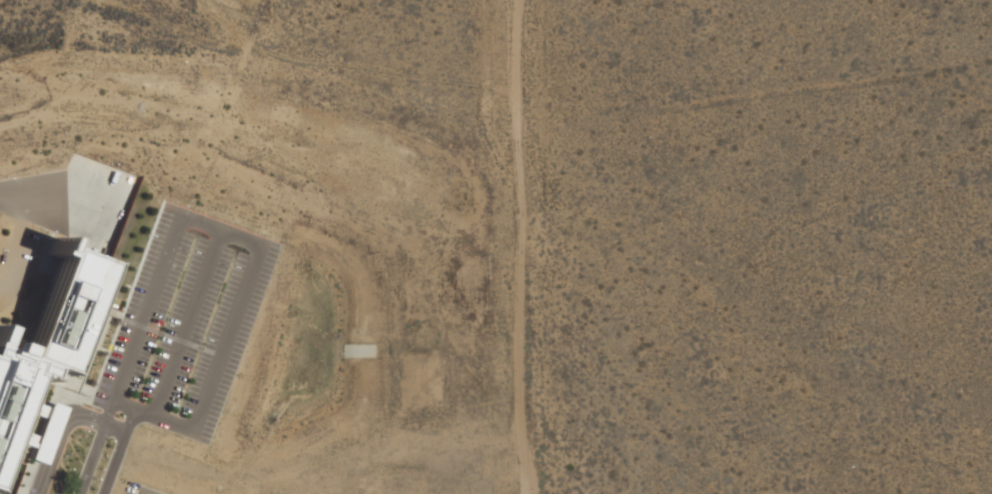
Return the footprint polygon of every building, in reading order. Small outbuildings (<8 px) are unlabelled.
[(12,449),(16,450),(19,440),(34,445),(30,458),(45,464),(65,408),(50,402),(48,407),(33,401),(40,382),(42,380),(45,381),(46,380),(45,379),(49,368),(65,374),(91,303),(106,263),(63,247),(61,253),(60,252),(64,240),(56,237),(51,250),(60,254),(22,358),(16,356),(18,350),(0,343),(0,482),(12,449)] [(83,326),(97,331),(102,316),(104,317),(107,307),(90,302),(83,326)]
